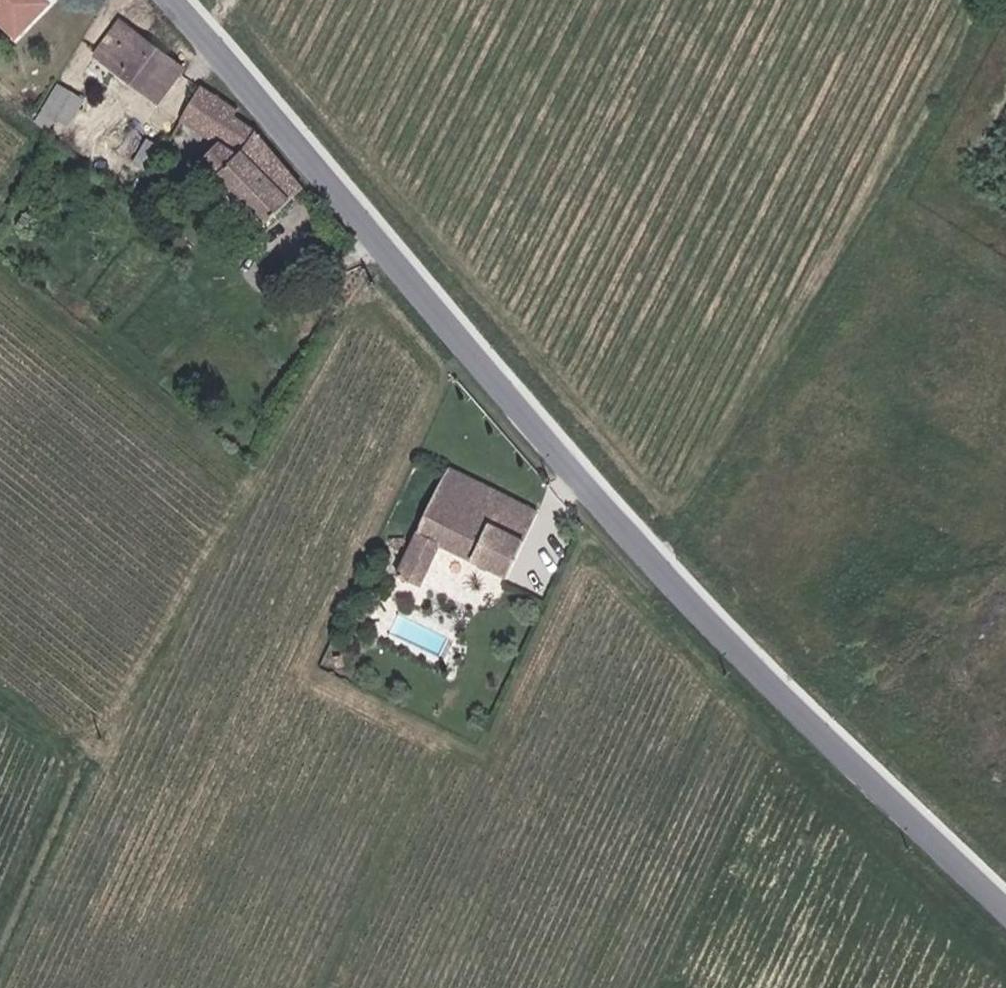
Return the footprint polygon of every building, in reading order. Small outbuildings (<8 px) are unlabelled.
[(43,5),(38,0),(0,0),(0,25),(12,38),(43,5)] [(163,106),(185,70),(131,34),(124,45),(113,39),(99,64),(163,106)] [(264,244),(305,211),(209,86),(183,126),(220,162),(208,172),(264,244)] [(53,89),(30,124),(44,135),(69,97),(53,89)] [(69,97),(44,135),(56,141),(79,104),(69,97)] [(165,148),(151,139),(134,166),(147,176),(165,148)] [(397,592),(417,602),(438,559),(511,592),(541,526),(447,486),(397,592)]
